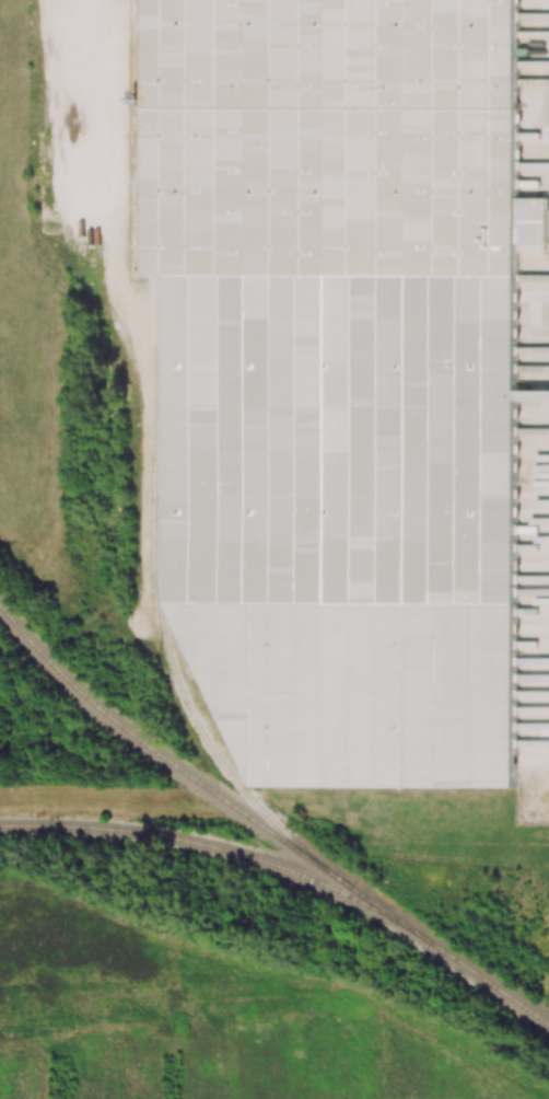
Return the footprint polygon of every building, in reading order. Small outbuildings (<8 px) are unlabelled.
[(147,276),(157,276),(170,276),(168,602),(257,786),(518,787),(519,396),(521,0),(147,0),(147,276)]
